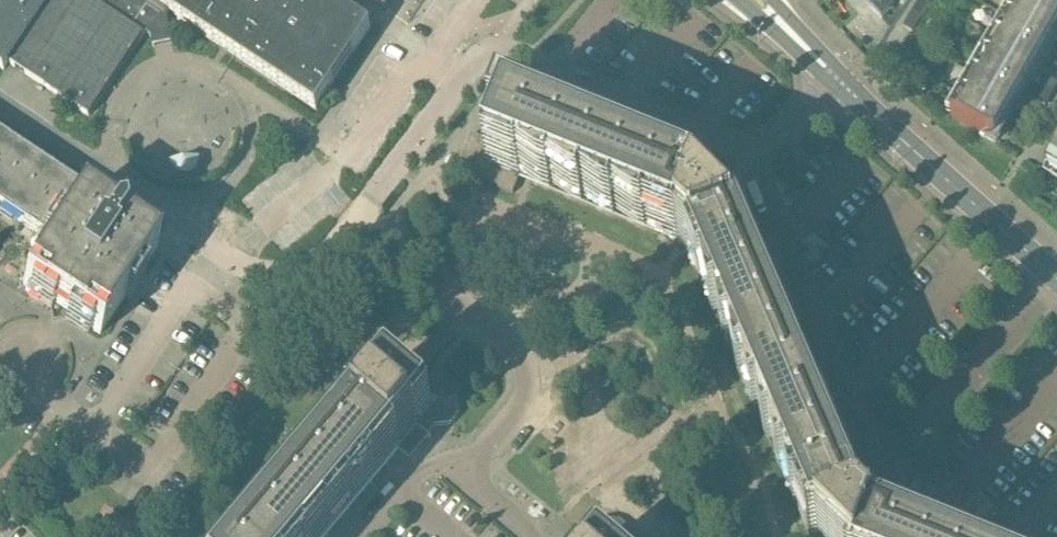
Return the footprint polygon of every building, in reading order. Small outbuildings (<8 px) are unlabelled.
[(4,70),(9,63),(51,0),(0,0),(0,67),(4,70)] [(9,63),(71,104),(89,116),(90,115),(105,92),(109,87),(115,78),(145,33),(151,37),(153,47),(172,43),(168,22),(167,16),(170,12),(213,41),(221,47),(228,51),(235,56),(247,63),(316,110),(317,109),(328,92),(359,46),(371,28),(342,9),(348,0),(51,0),(9,63)] [(882,19),(888,11),(897,0),(866,0),(882,19)] [(912,12),(922,17),(931,1),(929,0),(919,0),(912,12)] [(996,140),(995,140),(1056,32),(1056,0),(1019,0),(953,116),(952,115),(951,117),(995,142),(996,140)] [(913,32),(922,17),(912,12),(905,24),(903,27),(905,28),(913,32)] [(1056,87),(1056,83),(1046,76),(1039,88),(1052,95),(1056,88),(1056,87)] [(1032,100),(1045,107),(1052,95),(1039,88),(1032,100)] [(458,171),(513,194),(521,175),(533,180),(646,225),(645,229),(677,241),(677,242),(689,253),(702,285),(706,284),(800,504),(797,505),(810,536),(912,536),(878,523),(872,518),(867,513),(746,231),(732,197),(698,184),(522,113),(509,108),(494,144),(472,136),(463,159),(458,171)] [(1030,134),(1036,123),(1024,115),(1017,127),(1030,134)] [(1010,139),(1023,146),(1030,134),(1017,127),(1010,139)] [(52,242),(45,253),(26,281),(23,285),(31,291),(53,306),(68,316),(99,336),(104,329),(128,292),(139,276),(156,250),(126,230),(125,232),(122,230),(117,213),(0,136),(0,208),(52,242)] [(1046,171),(1047,172),(1048,171),(1056,176),(1056,151),(1046,171)] [(352,299),(366,310),(373,301),(360,290),(352,299)] [(363,398),(246,536),(321,536),(397,446),(401,449),(401,448),(414,459),(433,437),(429,434),(436,425),(452,424),(459,415),(456,384),(447,376),(416,379),(408,388),(387,370),(363,398)] [(629,528),(620,520),(588,523),(581,533),(581,536),(630,536),(629,528)]
